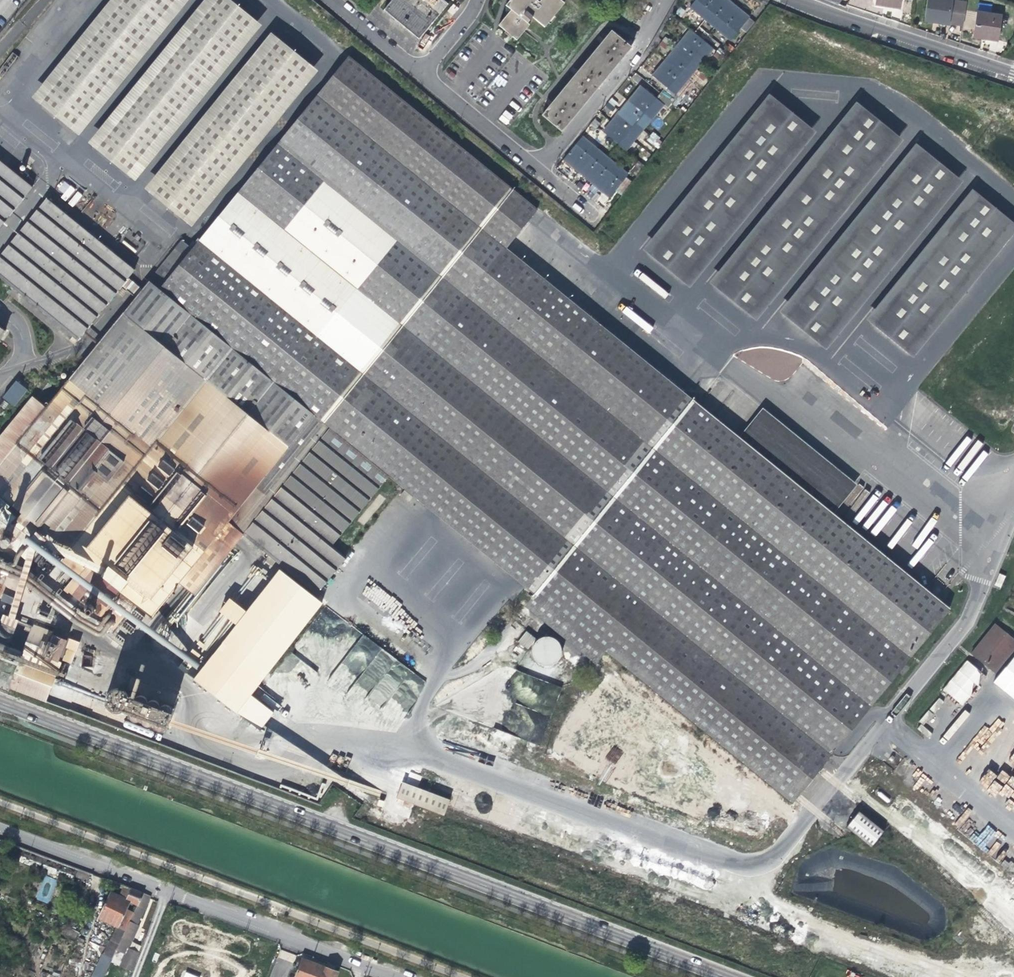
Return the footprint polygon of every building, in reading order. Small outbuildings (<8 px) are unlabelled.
[(126,64),(178,0),(124,0),(93,38),(126,64)] [(181,110),(254,21),(229,0),(218,0),(149,84),(181,110)] [(419,41),(447,5),(440,0),(393,0),(383,13),(419,41)] [(506,7),(511,12),(499,28),(517,43),(530,27),(528,26),(533,20),(545,29),(564,6),(557,0),(512,0),(506,7)] [(697,15),(709,0),(695,0),(688,8),(697,15)] [(724,0),(709,0),(697,15),(729,41),(748,19),(741,14),(727,3),(724,0)] [(897,8),(898,0),(874,0),(873,4),(887,7),(897,8)] [(936,19),(935,23),(945,24),(946,23),(959,25),(963,2),(950,0),(923,0),(920,21),(929,22),(930,18),(936,19)] [(982,38),(995,40),(999,17),(974,13),(971,36),(982,38)] [(683,39),(670,55),(691,72),(711,49),(690,31),(683,39)] [(630,48),(610,32),(540,116),(560,132),(602,82),(630,48)] [(664,37),(657,45),(664,50),(670,43),(664,37)] [(126,64),(93,38),(42,101),(74,127),(126,64)] [(278,40),(205,130),(207,131),(280,42),(278,40)] [(207,131),(237,156),(261,126),(310,66),(280,42),(207,131)] [(710,55),(717,61),(723,53),(716,47),(710,55)] [(691,396),(515,252),(505,244),(522,224),(536,206),(351,54),(337,71),(319,93),(255,171),(238,192),(191,249),(175,269),(158,290),(345,442),(387,475),(532,593),(523,605),(595,662),(605,651),(628,670),(792,803),(871,706),(951,608),(832,511),(738,434),(691,396)] [(673,95),(691,72),(670,55),(664,62),(651,76),(663,86),(659,91),(653,98),(641,88),(605,135),(623,150),(661,105),(664,108),(674,96),(673,95)] [(700,68),(695,75),(702,80),(707,74),(700,68)] [(181,110),(149,84),(99,147),(130,172),(181,110)] [(601,132),(605,135),(641,88),(639,86),(630,97),(618,112),(610,121),(601,132)] [(775,99),(769,94),(643,244),(690,282),(814,130),(775,99)] [(609,99),(603,107),(610,112),(616,105),(609,99)] [(756,315),(901,139),(894,133),(856,102),(711,279),(756,315)] [(600,125),(593,119),(586,127),(594,133),(600,125)] [(155,192),(157,194),(207,131),(205,130),(155,192)] [(186,218),(237,156),(207,131),(157,194),(186,218)] [(650,145),(657,138),(650,132),(643,140),(650,145)] [(572,168),(577,172),(594,149),(580,137),(562,159),(565,162),(572,168)] [(954,175),(922,149),(915,143),(781,308),(826,345),(960,180),(954,175)] [(626,176),(594,149),(577,172),(585,178),(598,189),(608,198),(626,176)] [(32,188),(0,161),(0,226),(32,188)] [(82,194),(62,180),(54,191),(74,205),(82,194)] [(1013,230),(1013,224),(1010,221),(972,189),(868,316),(913,353),(1013,230)] [(585,197),(593,203),(599,196),(591,190),(585,197)] [(0,253),(0,279),(76,342),(134,271),(46,198),(0,253)] [(42,546),(51,536),(85,563),(62,591),(83,608),(83,612),(88,615),(91,615),(112,632),(136,604),(150,616),(177,582),(192,594),(241,534),(287,572),(282,578),(276,574),(259,596),(250,588),(233,609),(242,617),(199,670),(241,706),(318,609),(327,617),(343,597),(324,582),(343,559),(329,547),(387,475),(345,442),(158,290),(175,269),(191,249),(181,240),(45,407),(30,395),(0,432),(0,545),(3,548),(7,547),(20,557),(34,540),(42,546)] [(134,294),(139,287),(128,278),(122,286),(134,294)] [(14,407),(28,390),(15,380),(2,398),(14,407)] [(761,405),(738,434),(832,511),(847,492),(855,482),(761,405)] [(28,564),(42,546),(34,540),(20,557),(28,564)] [(267,566),(250,588),(259,596),(276,574),(267,566)] [(372,590),(369,588),(364,596),(375,602),(378,598),(372,594),(376,586),(375,585),(372,590)] [(10,595),(5,607),(22,613),(43,622),(50,606),(24,586),(16,588),(13,596),(10,595)] [(43,700),(59,659),(67,639),(19,620),(22,613),(5,607),(0,605),(0,688),(7,691),(10,688),(43,700)] [(995,625),(971,655),(977,660),(994,674),(1013,650),(1013,642),(995,625)] [(519,642),(529,648),(535,638),(525,632),(519,642)] [(426,686),(424,680),(363,634),(352,648),(358,652),(352,661),(354,674),(347,675),(349,681),(351,683),(353,694),(360,693),(379,707),(387,705),(388,704),(399,702),(399,706),(406,712),(426,686)] [(530,646),(544,668),(564,656),(550,634),(530,646)] [(77,643),(67,639),(59,659),(69,663),(77,643)] [(1013,699),(1013,655),(993,683),(1013,699)] [(967,660),(942,688),(960,704),(985,676),(967,660)] [(546,720),(561,691),(521,670),(511,673),(524,680),(525,680),(527,688),(529,689),(541,701),(542,701),(519,709),(523,711),(521,714),(515,721),(517,720),(521,731),(518,734),(527,731),(529,733),(532,743),(536,739),(535,735),(544,732),(538,727),(544,725),(543,721),(546,720)] [(163,729),(171,707),(176,692),(128,674),(124,687),(134,691),(130,703),(126,702),(127,699),(127,697),(126,693),(124,690),(123,688),(120,686),(118,685),(115,685),(113,685),(111,685),(108,686),(105,688),(102,693),(101,696),(101,699),(102,702),(104,705),(106,708),(109,709),(113,710),(117,710),(119,709),(121,708),(127,710),(125,716),(163,729)] [(384,792),(358,782),(356,789),(382,798),(384,792)] [(399,782),(394,797),(415,805),(421,790),(399,782)] [(859,812),(845,827),(870,848),(876,842),(883,832),(859,812)] [(73,883),(75,877),(78,869),(65,864),(10,843),(3,856),(73,883)] [(88,881),(90,873),(78,869),(75,877),(88,881)] [(115,951),(143,893),(123,885),(118,896),(110,893),(98,918),(116,927),(90,976),(103,976),(115,951)] [(117,966),(130,972),(140,946),(131,942),(134,935),(138,926),(137,925),(151,896),(143,893),(115,951),(122,955),(117,966)] [(327,967),(312,961),(302,957),(294,976),(323,976),(327,967)] [(327,967),(323,976),(338,976),(340,971),(334,969),(327,967)]
